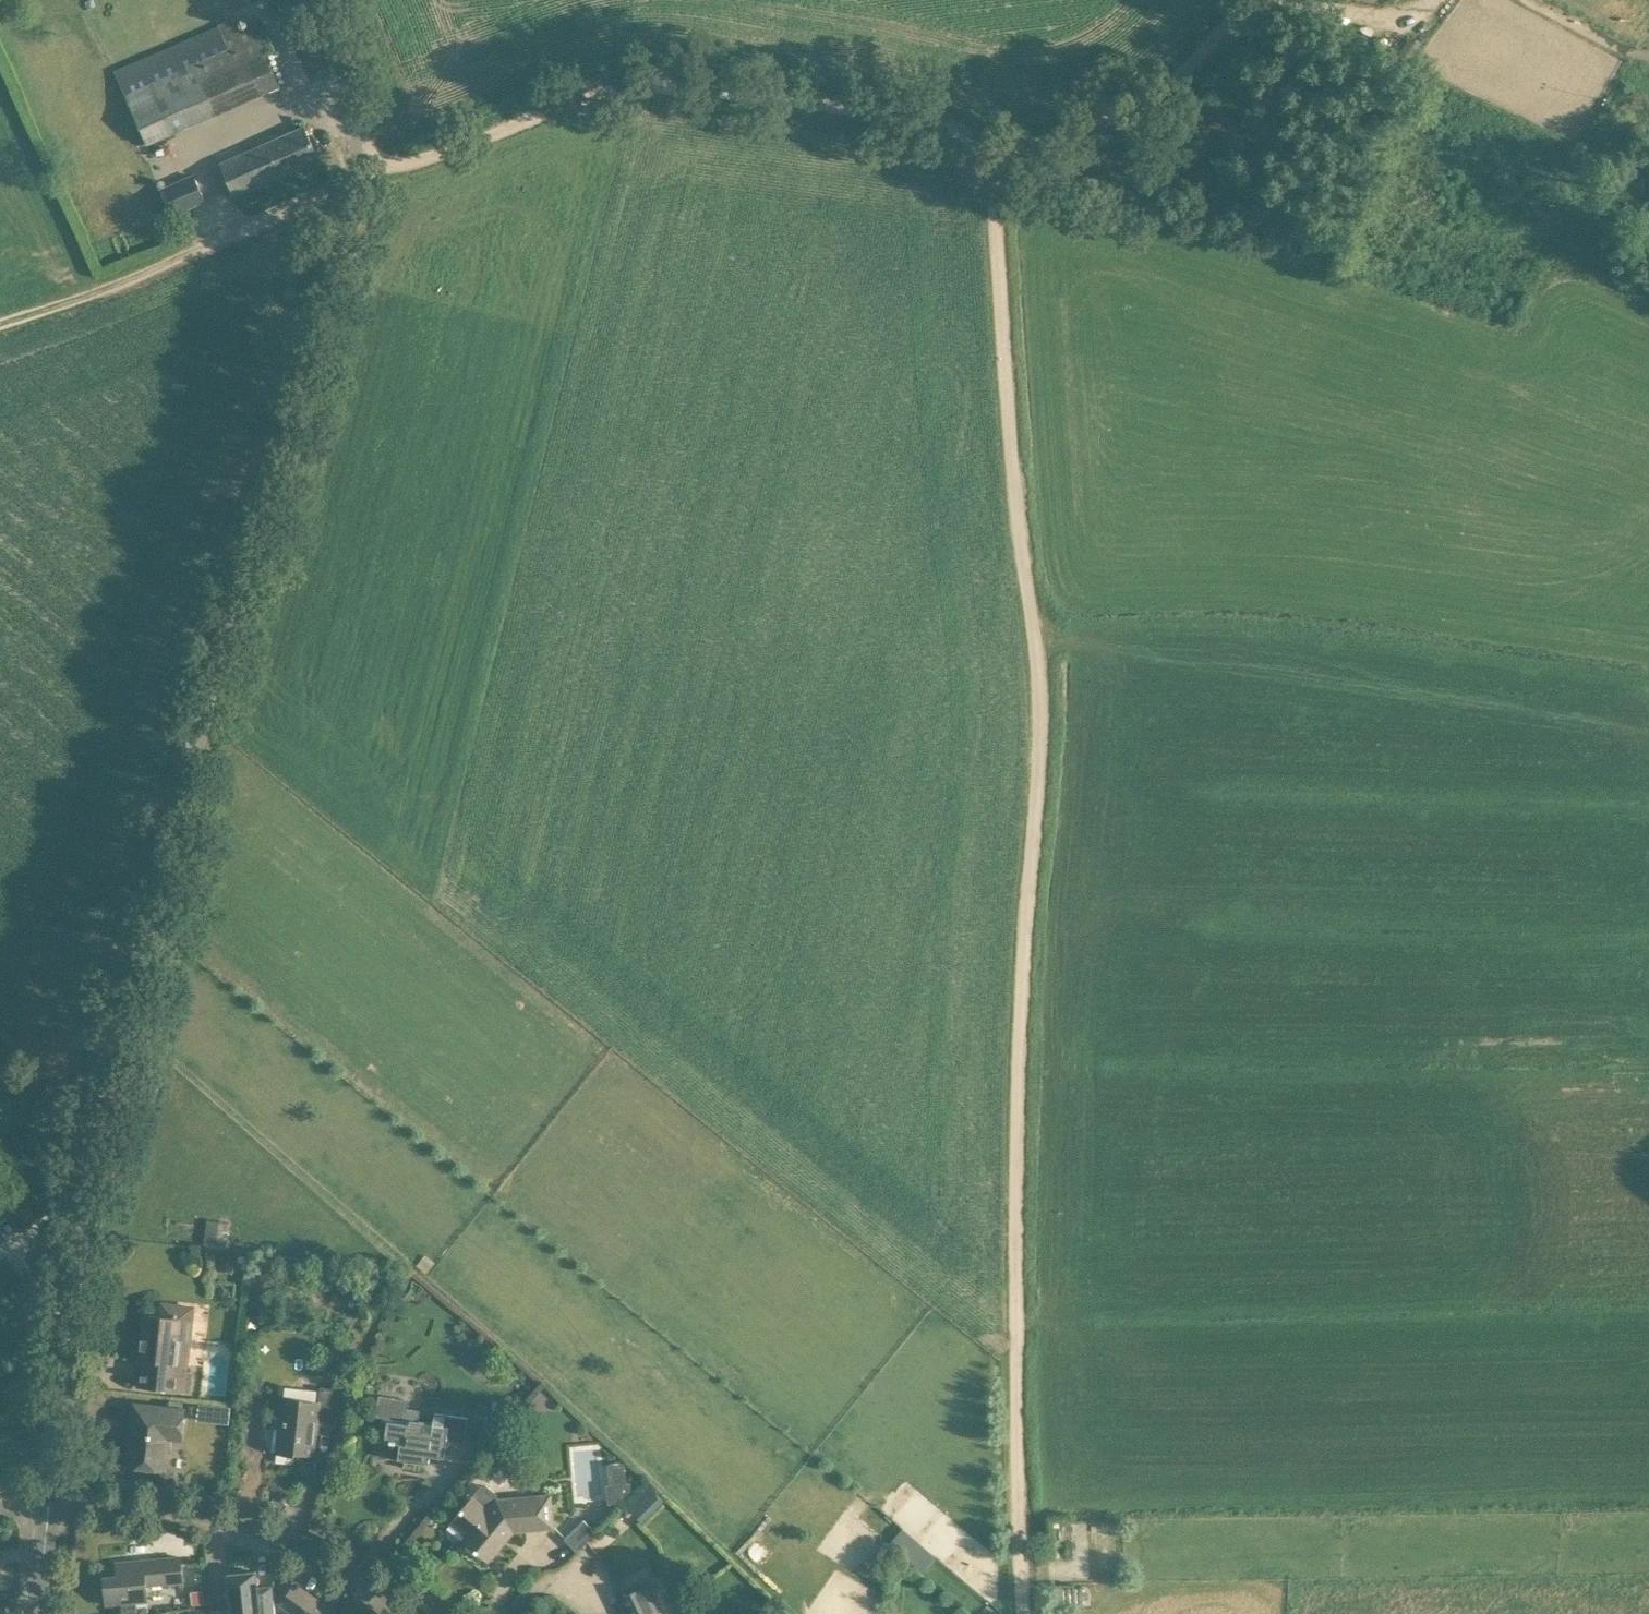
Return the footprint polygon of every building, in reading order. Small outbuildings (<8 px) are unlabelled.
[(184,40),(139,60),(171,132),(217,112),(184,40)] [(318,158),(304,127),(220,164),(235,196),(318,158)] [(172,215),(205,200),(195,175),(161,189),(172,215)] [(227,1249),(230,1222),(207,1219),(204,1246),(227,1249)] [(188,1373),(196,1306),(161,1303),(159,1315),(142,1313),(135,1387),(195,1393),(195,1391),(190,1391),(192,1374),(188,1373)] [(276,1451),(315,1456),(317,1432),(315,1432),(316,1424),(337,1426),(340,1388),(320,1386),(319,1401),(282,1397),(278,1428),(274,1428),(271,1450),(276,1451)] [(433,1423),(418,1421),(419,1410),(407,1408),(408,1400),(379,1396),(376,1416),(382,1417),(382,1419),(379,1441),(391,1442),(389,1458),(404,1460),(403,1468),(419,1470),(420,1462),(427,1463),(429,1456),(445,1458),(447,1442),(464,1445),(467,1423),(468,1417),(434,1412),(433,1423)] [(185,1409),(154,1406),(133,1403),(132,1404),(129,1437),(128,1442),(131,1442),(128,1466),(166,1470),(169,1448),(170,1437),(182,1438),(185,1409)] [(598,1468),(599,1444),(575,1443),(574,1467),(598,1468)] [(618,1503),(631,1490),(630,1482),(606,1485),(607,1504),(618,1503)] [(552,1494),(498,1499),(498,1494),(486,1485),(482,1485),(473,1496),(451,1523),(452,1523),(467,1536),(463,1540),(489,1562),(515,1531),(555,1528),(552,1494)] [(584,1520),(581,1523),(565,1539),(577,1551),(596,1533),(584,1520)] [(146,1585),(183,1581),(180,1556),(116,1562),(118,1575),(104,1577),(106,1604),(147,1600),(146,1585)] [(273,1587),(257,1588),(256,1572),(250,1572),(228,1574),(230,1596),(232,1613),(275,1613),(275,1609),(273,1587)] [(295,1584),(281,1603),(296,1613),(336,1613),(295,1584)] [(655,1606),(645,1586),(618,1599),(625,1613),(659,1613),(655,1606)] [(191,1590),(192,1604),(205,1603),(204,1588),(191,1590)]
